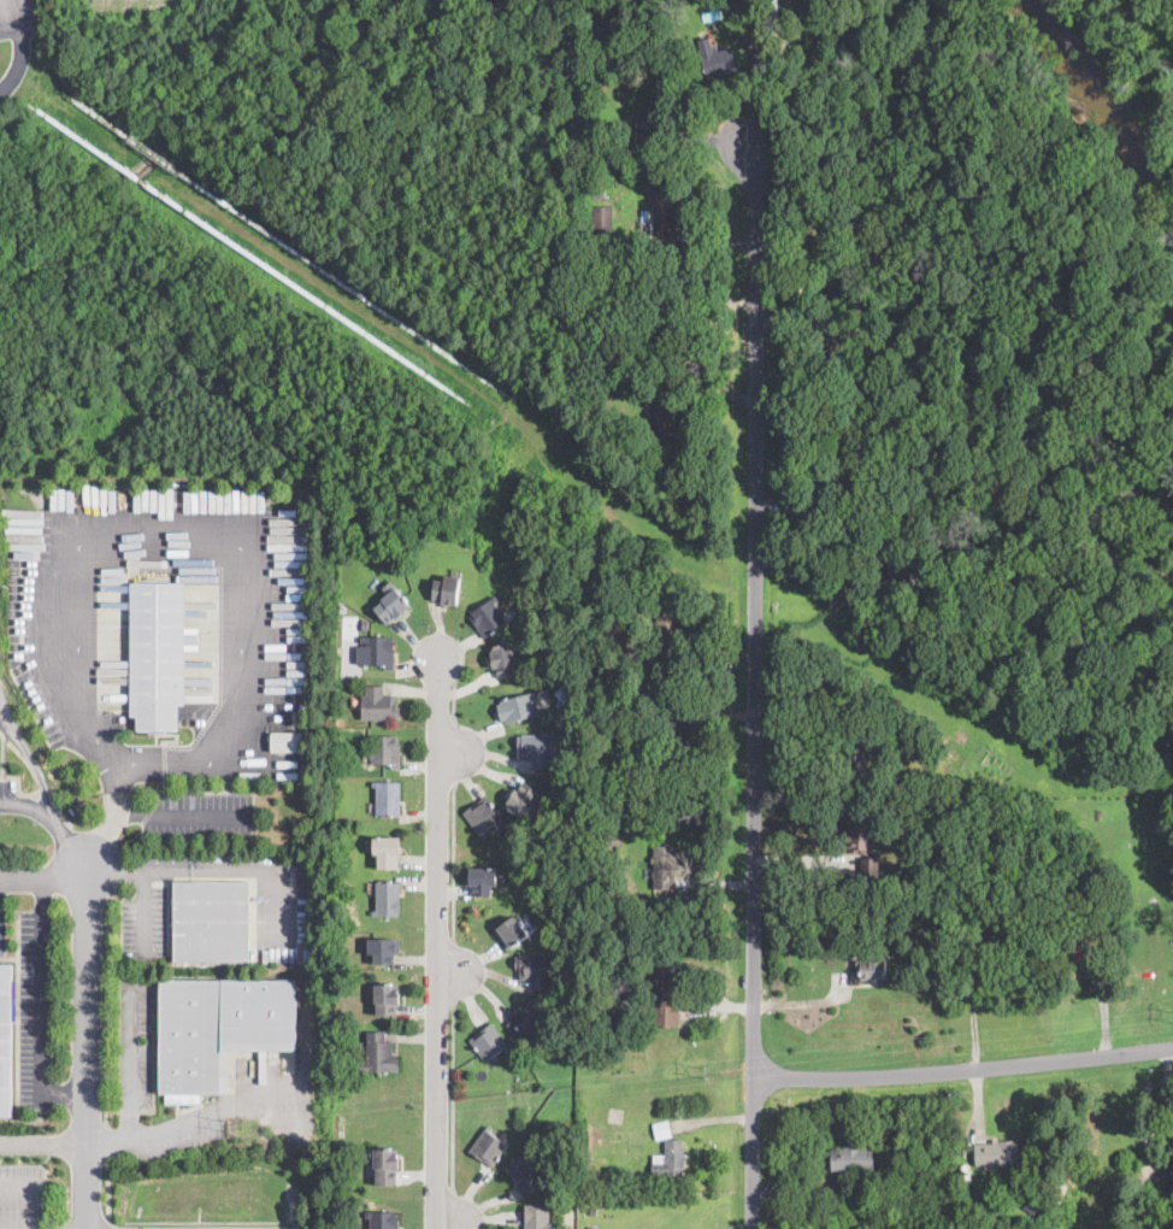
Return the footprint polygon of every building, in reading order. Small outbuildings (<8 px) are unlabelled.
[(736,69),(705,75),(701,54),(732,48),(736,69)] [(602,190),(601,198),(594,196),(594,189),(602,190)] [(673,216),(673,248),(652,248),(649,208),(653,208),(653,190),(679,190),(679,212),(673,212),(673,216)] [(612,231),(593,231),(593,206),(612,206),(612,231)] [(831,223),(832,243),(825,243),(825,236),(820,236),(820,224),(831,223)] [(683,281),(682,294),(673,294),(674,281),(683,281)] [(797,281),(795,299),(788,299),(790,281),(797,281)] [(671,294),(661,295),(661,288),(670,287),(671,294)] [(460,577),(456,605),(441,607),(440,601),(431,600),(434,580),(443,581),(444,575),(460,577)] [(405,612),(396,618),(387,625),(373,608),(387,595),(381,588),(389,582),(409,608),(405,612)] [(178,704),(178,725),(178,730),(149,734),(149,730),(136,730),(136,717),(130,717),(130,583),(185,583),(184,705),(178,704)] [(627,599),(618,601),(614,588),(625,586),(627,599)] [(508,623),(484,639),(470,617),(473,616),(471,611),(495,595),(499,601),(495,604),(508,623)] [(933,614),(923,629),(913,622),(924,607),(933,614)] [(670,643),(656,643),(656,608),(678,608),(677,643),(670,643)] [(355,616),(355,627),(343,625),(344,614),(355,616)] [(394,655),(394,668),(384,668),(384,663),(356,663),(356,643),(366,645),(366,642),(360,642),(361,634),(389,635),(389,640),(394,640),(394,655)] [(513,663),(515,674),(497,678),(490,657),(491,647),(511,643),(513,663)] [(623,682),(602,682),(602,674),(623,674),(623,682)] [(366,687),(384,687),(384,694),(396,694),(400,717),(395,719),(361,719),(362,695),(366,695),(366,687)] [(540,716),(507,723),(506,721),(501,722),(496,705),(501,704),(500,700),(537,690),(538,694),(534,695),(540,716)] [(579,725),(574,728),(571,718),(577,717),(579,725)] [(271,750),(301,750),(301,730),(271,731),(271,750)] [(400,753),(399,769),(390,769),(390,765),(372,764),(372,742),(367,742),(367,735),(395,736),(395,739),(400,739),(400,753)] [(555,746),(555,758),(553,769),(534,769),(534,759),(521,759),(517,737),(555,735),(555,746)] [(400,815),(376,815),(376,786),(372,786),(372,782),(400,782),(400,815)] [(524,783),(541,795),(524,818),(505,802),(514,789),(524,783)] [(488,835),(483,839),(464,813),(487,796),(502,818),(484,831),(488,835)] [(872,825),(872,831),(870,831),(868,849),(845,848),(845,825),(872,825)] [(400,851),(400,854),(399,869),(377,868),(377,854),(372,854),(373,840),(373,837),(401,837),(400,851)] [(556,846),(550,860),(535,854),(541,840),(556,846)] [(676,846),(676,865),(674,888),(653,888),(650,857),(653,846),(676,846)] [(879,858),(878,881),(861,881),(861,858),(879,858)] [(1095,875),(1087,877),(1084,866),(1091,864),(1095,875)] [(491,886),(491,895),(472,895),(470,869),(496,868),(496,886),(491,886)] [(249,962),(173,962),(173,881),(249,881),(249,962)] [(1128,890),(1120,892),(1120,882),(1127,882),(1128,890)] [(400,896),(400,916),(372,916),(372,911),(376,911),(376,883),(401,883),(400,896)] [(680,902),(672,905),(670,898),(678,895),(680,902)] [(708,919),(697,919),(696,900),(707,899),(708,919)] [(609,904),(609,919),(589,918),(590,904),(609,904)] [(933,917),(921,918),(921,910),(933,908),(933,917)] [(519,915),(521,919),(519,922),(527,934),(507,949),(493,930),(519,915)] [(936,942),(929,942),(927,930),(935,930),(936,942)] [(399,952),(399,953),(394,953),(393,964),(373,964),(375,957),(369,955),(370,937),(400,940),(399,952)] [(553,964),(554,972),(550,988),(532,989),(532,980),(520,980),(520,969),(515,969),(515,958),(519,955),(553,954),(553,964)] [(884,960),(885,978),(860,980),(860,972),(856,974),(855,959),(884,958),(884,960)] [(12,1117),(0,1117),(0,964),(12,964),(12,1023),(12,1117)] [(676,969),(676,987),(678,1025),(664,1028),(664,1024),(653,1024),(653,986),(647,986),(647,978),(653,978),(653,969),(676,969)] [(176,1093),(159,1093),(160,980),(296,980),(296,1051),(228,1051),(228,1059),(220,1059),(220,1093),(176,1093)] [(399,993),(399,1005),(397,1016),(377,1016),(376,984),(395,984),(399,993)] [(524,1001),(527,1004),(530,1001),(554,1018),(550,1023),(546,1021),(532,1039),(517,1028),(514,1031),(506,1025),(524,1001)] [(491,1023),(511,1049),(506,1053),(503,1048),(485,1062),(479,1054),(470,1040),(491,1023)] [(396,1054),(399,1070),(360,1072),(360,1062),(367,1062),(367,1033),(385,1033),(384,1042),(393,1043),(393,1053),(396,1054)] [(672,1137),(655,1141),(652,1124),(668,1121),(672,1137)] [(508,1146),(493,1169),(468,1151),(488,1124),(494,1129),(490,1133),(508,1146)] [(984,1164),(975,1165),(974,1143),(992,1142),(992,1140),(1016,1139),(1018,1163),(984,1164)] [(683,1140),(683,1147),(683,1176),(652,1176),(652,1163),(665,1163),(665,1140),(683,1140)] [(860,1143),(860,1147),(872,1148),(873,1169),(867,1171),(831,1171),(831,1148),(860,1143)] [(568,1154),(562,1158),(559,1151),(564,1147),(568,1154)] [(399,1158),(397,1169),(396,1186),(376,1184),(375,1148),(394,1148),(394,1152),(399,1153),(399,1158)] [(541,1181),(525,1193),(505,1168),(526,1151),(530,1156),(526,1158),(543,1180),(541,1181)] [(1049,1196),(1039,1210),(1026,1201),(1036,1187),(1049,1196)] [(849,1211),(849,1212),(838,1211),(839,1198),(850,1199),(849,1211)] [(549,1210),(548,1228),(525,1228),(525,1211),(525,1204),(552,1204),(552,1210),(549,1210)] [(400,1216),(399,1228),(369,1228),(371,1218),(366,1218),(366,1211),(395,1212),(400,1216)]
